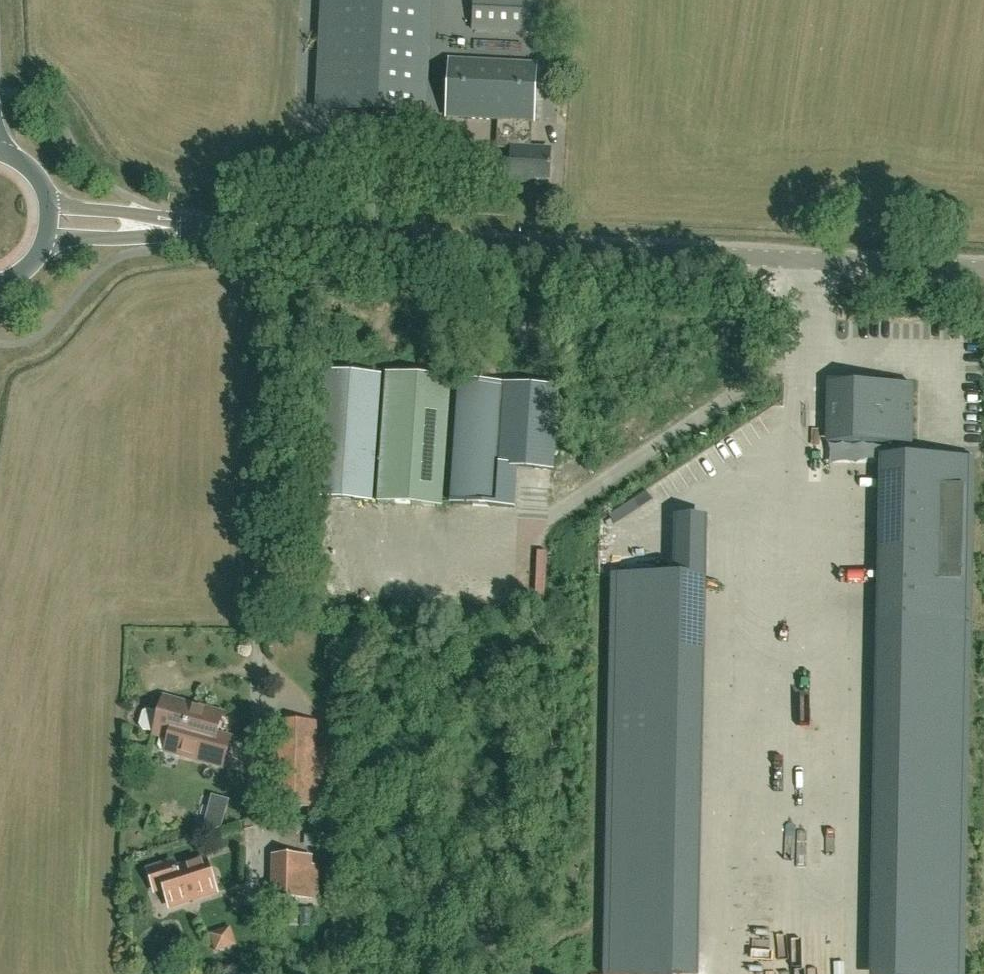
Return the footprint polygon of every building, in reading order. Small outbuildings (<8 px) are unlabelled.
[(332,111),(410,115),(416,0),(337,0),(332,111)] [(540,0),(473,0),(472,31),(538,34),(540,0)] [(533,123),(536,64),(449,60),(446,118),(512,122),(510,148),(512,149),(510,182),(527,183),(527,178),(549,179),(550,151),(532,150),(533,123)] [(322,373),(313,498),(371,502),(380,377),(322,373)] [(386,377),(377,502),(441,507),(450,382),(386,377)] [(450,504),(513,508),(516,468),(552,470),(557,389),(458,383),(450,504)] [(828,384),(827,444),(890,445),(890,457),(889,457),(886,623),(950,624),(950,662),(970,663),(974,459),(911,457),(911,445),(913,385),(828,384)] [(609,973),(706,973),(710,742),(684,741),(709,733),(709,722),(702,701),(711,698),(714,516),(713,514),(681,514),(680,541),(681,543),(681,574),(618,573),(612,575),(610,655),(615,668),(614,687),(622,709),(622,718),(630,719),(630,701),(638,725),(635,726),(611,726),(607,962),(609,969),(609,973)] [(670,573),(679,573),(679,551),(670,552),(670,573)] [(165,699),(161,713),(147,710),(142,712),(139,726),(141,730),(155,734),(154,736),(160,737),(158,745),(160,750),(164,751),(163,753),(177,757),(177,756),(223,769),(231,739),(218,736),(224,715),(165,699)] [(316,749),(316,743),(317,743),(318,721),(275,720),(275,742),(278,742),(276,808),(315,809),(326,808),(327,749),(316,749)] [(915,973),(970,973),(970,743),(960,743),(961,849),(936,849),(936,877),(915,877),(915,973)] [(228,831),(231,797),(211,795),(208,830),(228,831)] [(206,826),(211,799),(202,798),(197,825),(206,826)] [(310,858),(275,858),(275,900),(309,900),(310,858)] [(174,864),(149,872),(156,893),(165,890),(171,908),(217,894),(206,861),(176,871),(174,864)] [(237,946),(231,926),(209,933),(215,953),(237,946)]
